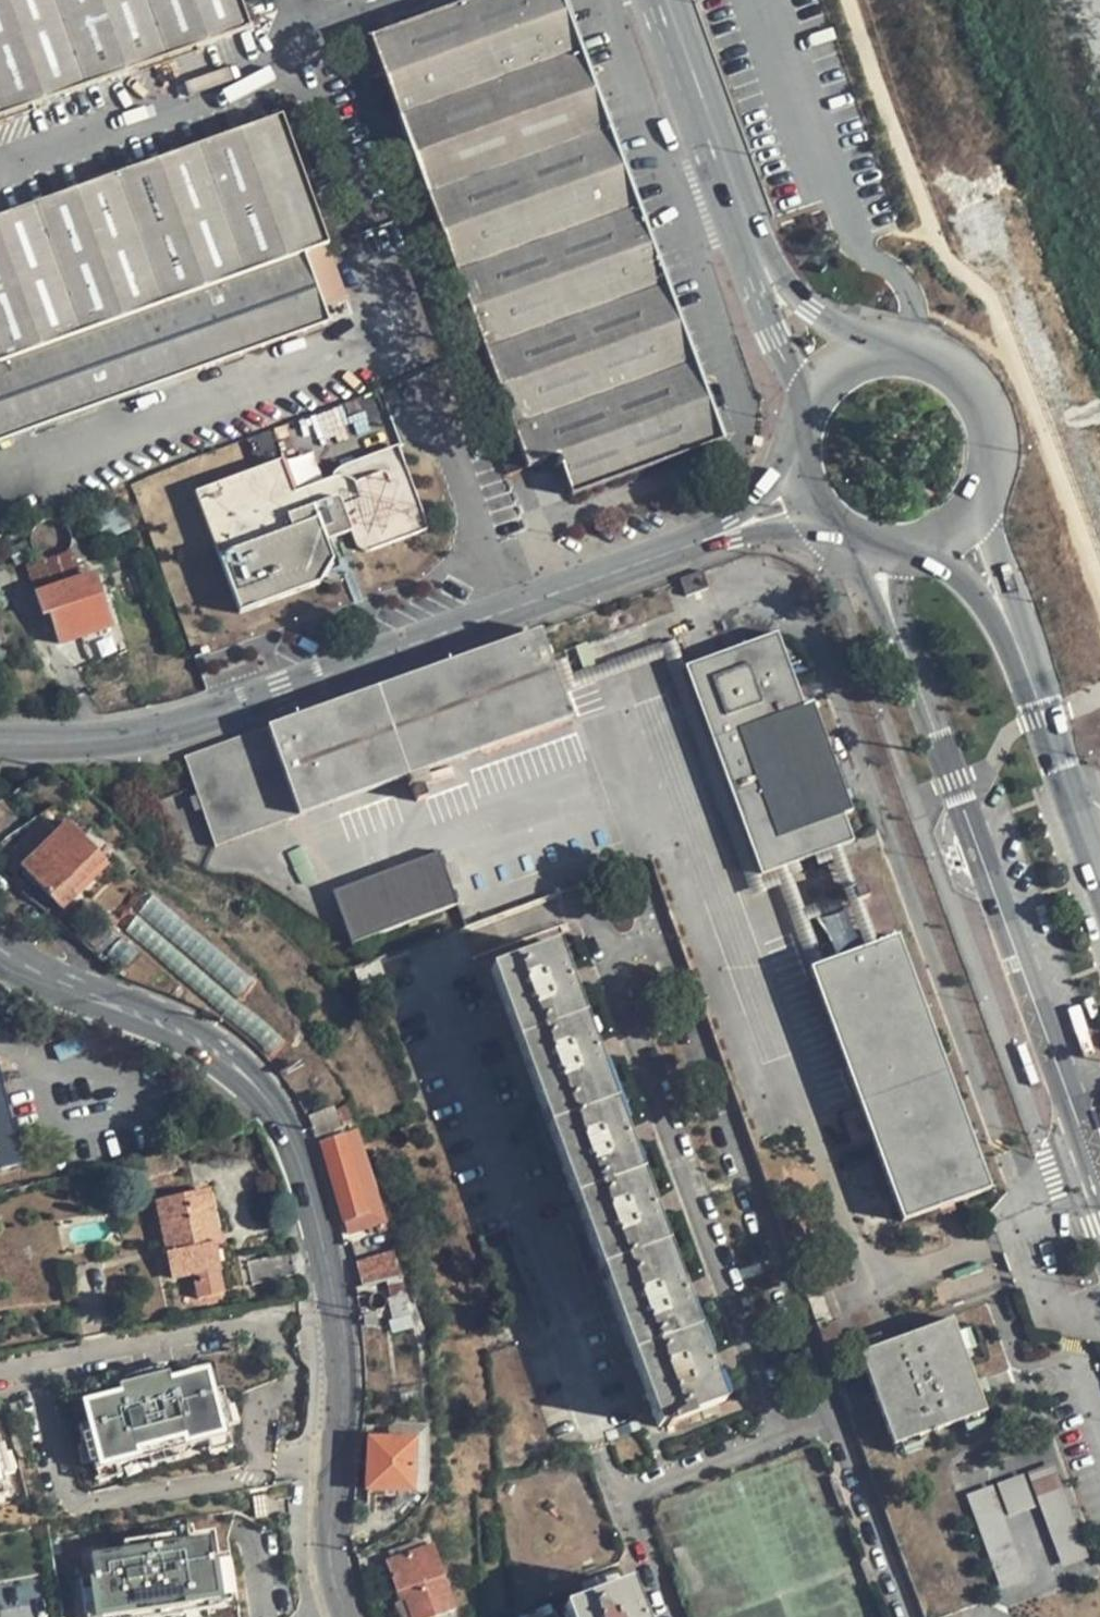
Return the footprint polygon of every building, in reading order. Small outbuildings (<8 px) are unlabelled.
[(239,0),(0,0),(0,118),(250,30),(239,0)] [(432,208),(615,142),(563,0),(473,0),(370,38),(400,117),(401,124),(432,208)] [(235,279),(327,246),(282,117),(0,218),(0,364),(235,279)] [(668,286),(615,142),(432,208),(485,352),(668,286)] [(327,246),(235,279),(0,364),(0,446),(329,326),(332,323),(351,317),(327,246)] [(724,439),(668,286),(485,352),(527,466),(557,455),(572,494),(724,439)] [(315,449),(199,487),(239,610),(337,579),(325,541),(355,532),(362,552),(431,529),(404,446),(323,472),(315,449)] [(75,534),(72,536),(72,544),(70,548),(66,554),(59,557),(33,566),(38,593),(90,577),(91,577),(90,570),(77,573),(74,563),(86,558),(75,534)] [(704,572),(682,580),(688,599),(711,591),(704,572)] [(90,577),(38,593),(45,615),(51,614),(57,633),(62,642),(106,630),(110,625),(95,576),(91,577),(90,577)] [(571,718),(539,631),(417,674),(362,694),(185,752),(217,844),(571,718)] [(778,635),(688,668),(708,724),(763,874),(815,855),(835,848),(853,841),(843,813),(852,809),(813,703),(804,706),(778,635)] [(0,803),(0,839),(20,823),(3,801),(0,803)] [(66,823),(38,850),(21,867),(62,910),(77,895),(75,892),(69,885),(98,856),(66,823)] [(5,850),(21,867),(38,850),(28,840),(20,846),(14,839),(5,850)] [(835,848),(815,855),(818,865),(827,862),(861,952),(873,947),(856,903),(852,891),(835,848)] [(458,903),(439,853),(335,891),(353,942),(458,903)] [(104,863),(98,856),(69,885),(75,892),(104,863)] [(862,888),(852,891),(856,903),(867,899),(862,888)] [(811,970),(867,1124),(903,1220),(989,1190),(896,939),(873,947),(861,952),(811,970)] [(510,955),(513,962),(550,950),(546,941),(510,955)] [(658,1427),(680,1420),(717,1407),(710,1385),(716,1382),(706,1354),(699,1355),(684,1315),(690,1313),(679,1282),(672,1284),(652,1229),(659,1226),(647,1195),(640,1197),(626,1157),(632,1155),(622,1125),(615,1128),(599,1086),(607,1083),(595,1053),(588,1055),(569,1000),(576,998),(565,968),(558,970),(550,950),(513,962),(491,971),(617,1315),(637,1372),(658,1427)] [(386,978),(379,958),(359,966),(367,986),(386,978)] [(25,1162),(1,1055),(0,1055),(0,1168),(25,1162)] [(349,1108),(336,1113),(341,1127),(355,1122),(349,1108)] [(321,1143),(342,1223),(382,1212),(365,1161),(357,1132),(321,1143)] [(175,1152),(143,1160),(148,1179),(179,1171),(175,1152)] [(211,1192),(204,1193),(214,1245),(215,1247),(222,1245),(211,1192)] [(223,1293),(215,1247),(214,1245),(204,1193),(173,1199),(158,1202),(173,1279),(194,1275),(198,1298),(223,1293)] [(346,1238),(386,1227),(382,1212),(342,1223),(346,1238)] [(353,1267),(349,1268),(355,1290),(388,1282),(402,1279),(390,1241),(349,1251),(353,1267)] [(254,1285),(289,1277),(297,1276),(293,1254),(249,1263),(254,1285)] [(398,1329),(413,1327),(402,1279),(388,1282),(398,1329)] [(951,1321),(861,1354),(894,1446),(985,1413),(951,1321)] [(124,1387),(86,1398),(102,1459),(140,1449),(140,1442),(188,1429),(191,1437),(225,1427),(209,1364),(174,1373),(171,1366),(122,1381),(124,1387)] [(368,1492),(414,1494),(417,1433),(394,1432),(369,1434),(368,1492)] [(1097,1572),(1059,1460),(963,1492),(1002,1605),(1097,1572)] [(840,1508),(845,1507),(835,1478),(830,1481),(840,1508)] [(228,1600),(214,1531),(67,1553),(74,1593),(78,1616),(137,1616),(228,1600)] [(386,1562),(397,1597),(402,1596),(410,1616),(436,1616),(454,1611),(433,1547),(386,1562)] [(872,1595),(877,1593),(865,1562),(861,1564),(872,1595)] [(621,1567),(584,1584),(554,1595),(562,1616),(643,1616),(638,1604),(630,1606),(621,1567)]
